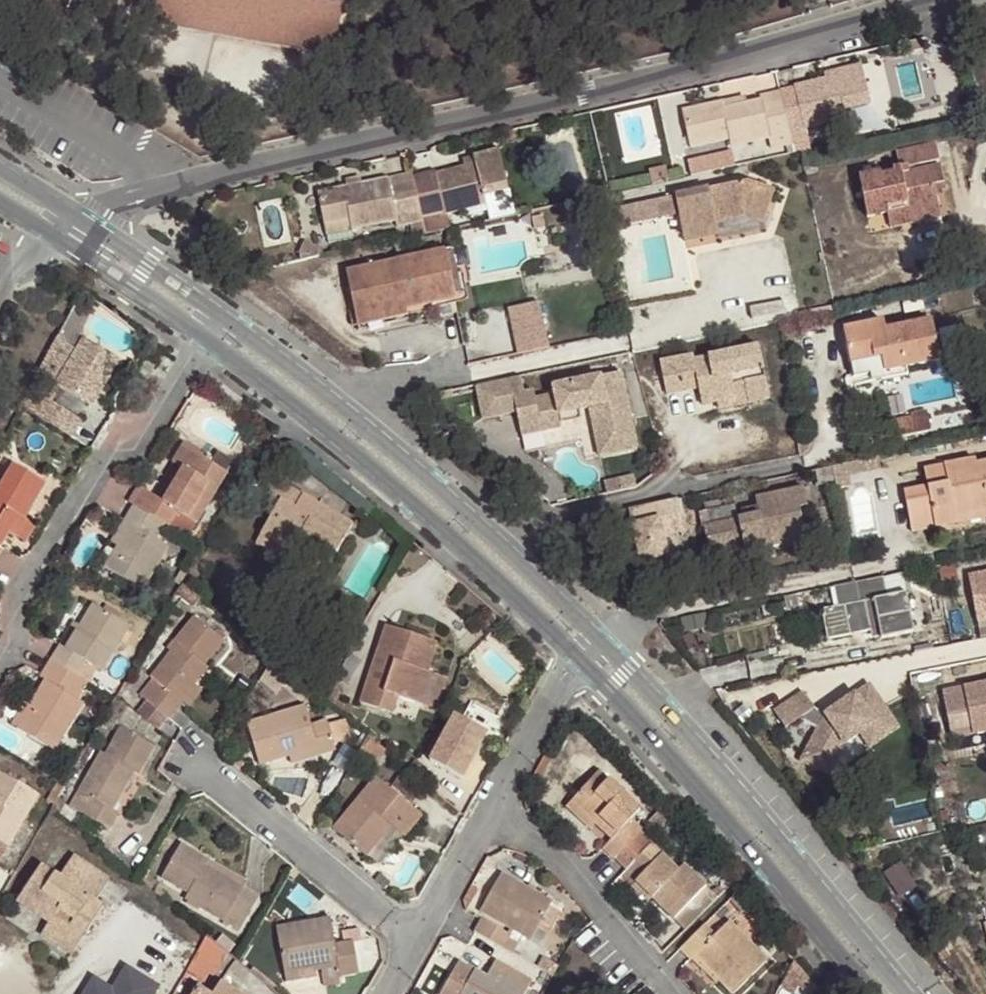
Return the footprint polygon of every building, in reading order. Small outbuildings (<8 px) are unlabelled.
[(150,18),(333,52),(343,0),(153,0),(150,18)] [(723,109),(722,101),(683,111),(692,147),(728,138),(731,145),(768,136),(771,147),(791,142),(791,138),(806,135),(804,126),(844,117),(843,109),(870,103),(860,65),(824,73),(825,78),(779,90),(780,96),(762,100),(745,103),(723,109)] [(780,96),(779,90),(760,95),(762,100),(780,96)] [(743,96),(722,101),(723,109),(745,103),(743,96)] [(900,168),(906,167),(936,160),(932,144),(896,152),(899,166),(893,168),(893,172),(879,174),(879,171),(861,176),(868,217),(887,213),(905,209),(907,214),(937,207),(933,186),(940,184),(937,165),(907,172),(901,173),(900,168)] [(389,184),(388,179),(318,194),(326,233),(394,219),(396,225),(420,220),(420,218),(483,203),(482,195),(505,189),(496,153),(463,159),(465,166),(434,174),(435,177),(412,182),(412,179),(389,184)] [(410,174),(388,179),(389,184),(412,179),(412,182),(435,177),(434,174),(434,170),(410,176),(410,174)] [(706,190),(639,204),(642,220),(679,213),(684,240),(717,233),(715,222),(745,215),(761,222),(771,193),(744,184),(707,191),(706,190)] [(606,227),(642,220),(639,204),(602,211),(606,227)] [(905,209),(887,213),(891,226),(939,215),(937,207),(907,214),(905,209)] [(444,250),(347,271),(357,319),(406,309),(454,299),(449,273),(444,250)] [(280,255),(282,265),(299,261),(298,252),(280,255)] [(449,273),(454,299),(467,296),(461,270),(449,273)] [(553,344),(542,298),(510,305),(520,352),(553,344)] [(406,309),(357,319),(359,329),(409,319),(406,309)] [(844,329),(851,365),(882,359),(885,371),(904,367),(937,360),(930,320),(884,330),(882,322),(844,329)] [(75,350),(57,338),(41,368),(38,373),(89,405),(100,388),(117,361),(82,339),(75,350)] [(692,356),(661,363),(668,394),(685,391),(681,375),(696,373),(699,388),(702,405),(716,402),(745,397),(747,404),(767,400),(756,347),(692,360),(692,356)] [(148,378),(155,365),(145,359),(138,372),(148,378)] [(882,359),(851,365),(855,383),(905,373),(904,367),(885,371),(882,359)] [(685,391),(699,388),(696,373),(681,375),(685,391)] [(524,393),(521,377),(476,386),(483,418),(517,412),(521,435),(561,428),(561,424),(559,415),(580,411),(590,409),(591,409),(590,404),(600,401),(603,415),(592,418),(596,442),(611,439),(614,453),(637,449),(622,374),(553,387),(555,395),(535,399),(533,391),(524,393)] [(38,395),(29,391),(21,406),(35,415),(40,409),(33,404),(38,395)] [(718,409),(747,404),(745,397),(716,402),(718,409)] [(35,415),(70,437),(80,421),(45,401),(40,409),(35,415)] [(590,409),(592,418),(603,415),(600,401),(590,404),(591,409),(590,409)] [(559,415),(561,424),(581,420),(580,411),(559,415)] [(920,415),(896,420),(901,433),(924,430),(920,415)] [(599,457),(614,453),(611,439),(596,442),(599,457)] [(178,467),(190,447),(184,444),(172,464),(178,467)] [(211,460),(190,447),(178,467),(182,470),(174,483),(163,501),(156,498),(143,489),(134,505),(165,524),(169,526),(178,512),(195,522),(203,509),(199,506),(202,501),(207,504),(233,460),(217,450),(211,460)] [(958,522),(955,510),(985,503),(985,462),(976,464),(975,459),(924,468),(928,487),(904,491),(912,530),(958,522)] [(5,532),(14,538),(25,520),(22,518),(15,514),(21,505),(27,509),(43,484),(11,465),(0,484),(0,541),(5,532)] [(831,466),(816,470),(817,483),(834,481),(831,466)] [(156,498),(163,501),(174,483),(168,479),(156,498)] [(276,479),(266,496),(279,504),(273,513),(260,535),(291,553),(294,547),(328,566),(352,527),(353,525),(276,479)] [(860,531),(877,529),(871,486),(853,489),(860,531)] [(130,502),(134,505),(143,489),(139,487),(130,502)] [(734,504),(720,507),(704,511),(707,524),(703,524),(709,555),(743,548),(743,553),(767,548),(766,545),(765,540),(804,532),(800,507),(807,505),(803,489),(755,497),(757,506),(758,513),(742,516),(737,517),(734,504)] [(279,504),(266,496),(261,504),(273,513),(279,504)] [(642,560),(673,556),(670,534),(688,531),(683,497),(633,504),(642,560)] [(704,511),(720,507),(719,500),(701,504),(702,512),(704,511)] [(203,509),(207,504),(202,501),(199,506),(203,509)] [(958,522),(985,516),(985,503),(955,510),(958,522)] [(15,514),(22,518),(27,509),(21,505),(15,514)] [(165,524),(134,505),(122,523),(130,527),(117,546),(105,566),(142,589),(167,546),(156,539),(165,524)] [(740,509),(742,516),(758,513),(757,506),(740,509)] [(707,524),(704,511),(702,512),(698,512),(700,524),(703,524),(707,524)] [(25,520),(14,538),(23,543),(34,525),(25,520)] [(355,520),(353,525),(352,527),(361,533),(366,527),(355,520)] [(130,527),(122,523),(111,542),(117,546),(130,527)] [(805,539),(804,532),(765,540),(766,545),(805,539)] [(291,553),(260,535),(256,541),(286,560),(291,553)] [(743,548),(709,555),(710,560),(743,553),(743,548)] [(83,564),(80,570),(85,574),(89,567),(83,564)] [(985,619),(985,573),(969,577),(979,621),(985,619)] [(854,581),(834,585),(838,607),(824,609),(830,637),(869,629),(868,623),(878,621),(881,634),(882,637),(910,631),(903,594),(886,596),(882,576),(854,581)] [(202,597),(183,581),(176,593),(186,601),(187,600),(194,606),(202,597)] [(61,645),(51,661),(70,673),(76,677),(86,663),(101,672),(128,626),(93,606),(80,627),(67,648),(61,645)] [(223,642),(194,616),(174,641),(178,644),(171,652),(151,677),(160,685),(147,702),(168,719),(182,701),(179,698),(204,666),(223,642)] [(868,623),(869,629),(871,636),(881,634),(878,621),(868,623)] [(74,623),(61,645),(67,648),(80,627),(74,623)] [(416,668),(426,639),(386,626),(371,669),(389,674),(384,687),(372,683),(365,704),(390,713),(397,696),(423,704),(434,674),(427,671),(416,668)] [(436,643),(426,639),(416,668),(427,671),(436,643)] [(167,649),(171,652),(178,644),(174,641),(167,649)] [(270,678),(280,662),(271,655),(256,681),(261,684),(267,675),(270,678)] [(70,673),(51,661),(41,678),(46,682),(35,700),(16,728),(54,750),(82,704),(76,701),(86,683),(76,677),(70,673)] [(209,670),(204,666),(179,698),(182,701),(188,706),(202,691),(196,685),(209,670)] [(389,674),(371,669),(360,702),(365,704),(372,683),(384,687),(389,674)] [(449,679),(434,674),(423,704),(438,710),(449,679)] [(962,682),(963,686),(972,730),(985,727),(985,678),(962,682)] [(871,749),(901,727),(870,683),(855,692),(824,712),(815,709),(804,692),(774,709),(785,727),(800,718),(818,729),(802,761),(833,771),(845,745),(859,734),(871,749)] [(952,734),(972,730),(963,686),(942,691),(952,734)] [(129,694),(123,701),(134,710),(140,703),(129,694)] [(16,728),(35,700),(29,696),(12,725),(16,728)] [(147,702),(138,713),(159,729),(168,719),(147,702)] [(333,744),(328,725),(327,722),(312,727),(305,706),(248,724),(260,765),(289,757),(318,747),(320,755),(335,750),(333,744)] [(430,758),(467,778),(493,730),(457,710),(430,758)] [(344,721),(328,725),(333,744),(350,738),(344,721)] [(128,770),(134,774),(139,776),(155,749),(121,729),(105,755),(101,753),(70,805),(108,828),(118,813),(111,809),(107,807),(128,770)] [(382,746),(370,736),(357,759),(370,766),(382,746)] [(318,747),(289,757),(292,764),(320,755),(318,747)] [(111,809),(134,774),(128,770),(107,807),(111,809)] [(57,771),(52,779),(57,782),(65,787),(70,778),(57,771)] [(595,791),(607,779),(599,771),(588,783),(595,791)] [(38,795),(0,773),(0,858),(38,795)] [(397,819),(409,831),(422,816),(376,778),(334,829),(366,856),(391,827),(397,819)] [(638,833),(641,830),(630,821),(639,810),(607,779),(595,791),(588,783),(571,799),(595,822),(601,817),(605,822),(600,827),(613,838),(604,848),(615,858),(638,833)] [(65,787),(57,782),(46,800),(54,806),(59,798),(59,797),(65,787)] [(59,798),(54,806),(53,809),(59,813),(66,802),(59,798)] [(595,822),(571,799),(566,805),(590,828),(595,822)] [(595,822),(600,827),(605,822),(601,817),(595,822)] [(404,837),(409,831),(397,819),(391,827),(404,837)] [(678,870),(638,833),(615,858),(626,869),(622,873),(633,883),(635,882),(652,897),(662,887),(669,894),(659,904),(673,918),(705,885),(683,864),(678,870)] [(246,882),(180,845),(162,877),(189,891),(186,898),(240,929),(253,894),(243,889),(246,882)] [(17,901),(43,920),(47,915),(54,919),(50,924),(48,928),(76,948),(102,906),(95,902),(109,879),(74,856),(60,878),(41,867),(17,901)] [(477,912),(498,880),(484,871),(463,903),(477,912)] [(551,903),(502,874),(481,910),(509,927),(523,935),(530,939),(541,922),(551,928),(559,914),(548,908),(551,903)] [(649,901),(652,897),(635,882),(633,883),(632,885),(649,901)] [(652,897),(659,904),(669,894),(662,887),(652,897)] [(742,912),(749,906),(737,892),(730,898),(742,912)] [(47,915),(43,920),(50,924),(54,919),(47,915)] [(301,978),(300,973),(299,964),(320,960),(322,968),(337,966),(338,975),(357,972),(352,942),(336,945),(331,918),(277,927),(287,980),(301,978)] [(473,932),(511,954),(517,944),(506,938),(508,935),(506,933),(481,919),(473,932)] [(680,948),(690,958),(696,954),(719,979),(719,980),(732,993),(733,993),(767,960),(728,921),(715,935),(704,924),(680,948)] [(506,938),(517,944),(523,935),(509,927),(506,933),(508,935),(506,938)] [(71,956),(76,948),(48,928),(42,937),(71,956)] [(226,951),(207,936),(193,960),(210,973),(226,951)] [(696,954),(690,958),(715,983),(719,980),(719,979),(696,954)] [(537,969),(551,977),(558,966),(544,958),(537,969)] [(299,964),(300,973),(322,968),(320,960),(299,964)] [(459,962),(440,993),(524,993),(527,989),(499,974),(494,982),(486,977),(459,962)] [(495,962),(491,969),(499,974),(527,989),(531,982),(495,962)] [(83,993),(155,993),(159,988),(128,966),(113,989),(93,977),(83,993)] [(337,982),(338,975),(337,966),(322,968),(326,983),(337,982)] [(494,982),(499,974),(491,969),(486,977),(494,982)] [(220,983),(213,993),(236,993),(220,983)]
